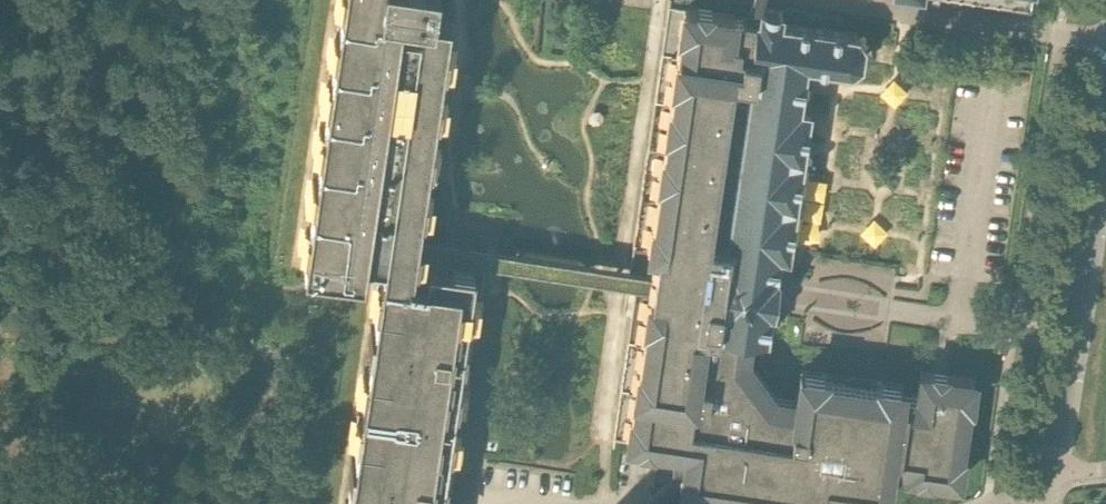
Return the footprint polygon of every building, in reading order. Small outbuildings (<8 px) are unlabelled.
[(486,250),(420,236),(423,215),(420,214),(421,207),(424,207),(427,188),(424,187),(429,158),(432,159),(434,139),(432,138),(436,109),(439,110),(442,90),(439,89),(443,60),(446,61),(449,41),(446,40),(450,11),(434,9),(435,0),(342,0),(340,9),(311,210),(304,259),(363,267),(366,252),(385,254),(381,281),(378,281),(375,301),(378,301),(374,326),(371,325),(368,345),(371,345),(368,369),(365,369),(362,389),(365,389),(361,414),(358,413),(356,433),(358,434),(355,458),(352,457),(349,477),(352,477),(348,501),(345,501),(345,503),(451,503),(452,497),(442,496),(445,470),(455,472),(471,365),(461,364),(465,338),(475,340),(484,266),(486,250)] [(670,5),(670,0),(630,267),(628,283),(623,317),(631,318),(613,444),(614,445),(615,437),(658,443),(655,464),(653,484),(792,503),(835,503),(836,496),(887,503),(892,465),(907,467),(907,474),(961,482),(976,379),(922,371),(918,396),(903,394),(904,385),(801,370),(797,398),(775,394),(747,357),(751,334),(766,336),(770,310),(773,310),(777,277),(775,276),(779,252),(789,253),(816,64),(850,69),(862,61),(864,44),(856,33),(781,20),(783,10),(761,7),(759,19),(744,17),(743,18),(734,17),(734,14),(670,5)] [(734,17),(743,18),(744,17),(753,0),(743,0),(734,17)] [(628,283),(630,267),(486,250),(484,266),(628,283)] [(658,443),(617,503),(628,503),(655,464),(658,443)]
